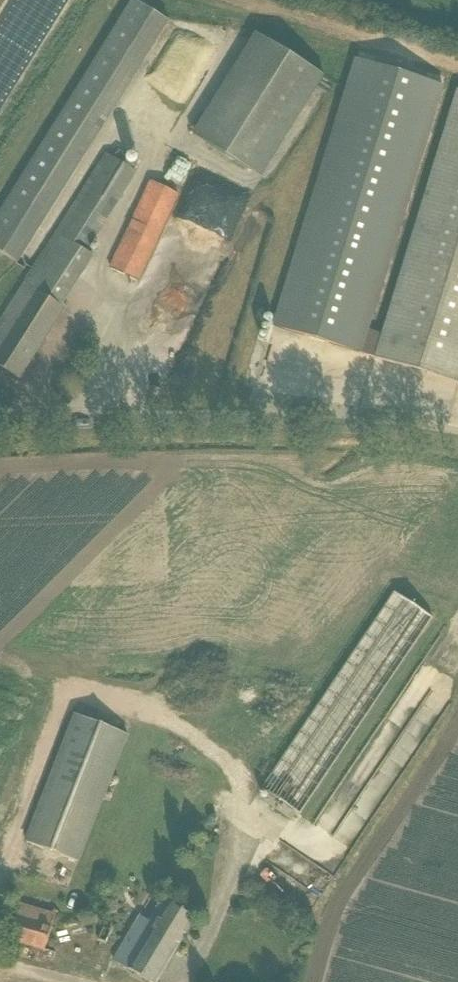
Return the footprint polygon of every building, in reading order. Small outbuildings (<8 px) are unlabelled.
[(162,17),(133,0),(122,0),(0,207),(0,253),(18,263),(162,17)] [(189,136),(259,176),(320,72),(249,32),(189,136)] [(384,335),(368,330),(443,86),(357,59),(275,327),(361,354),(361,353),(376,358),(457,384),(457,92),(384,335)] [(139,173),(107,153),(57,233),(87,253),(139,173)] [(178,193),(152,181),(111,269),(137,281),(178,193)] [(57,233),(8,311),(0,323),(0,335),(7,339),(0,349),(0,366),(19,379),(64,309),(61,307),(93,256),(87,253),(57,233)] [(394,592),(262,789),(299,815),(433,618),(394,592)] [(81,863),(131,736),(75,714),(25,841),(81,863)] [(142,917),(115,962),(149,981),(158,981),(196,919),(169,903),(155,925),(142,917)] [(20,905),(9,940),(106,968),(118,929),(56,911),(55,915),(20,905)]
